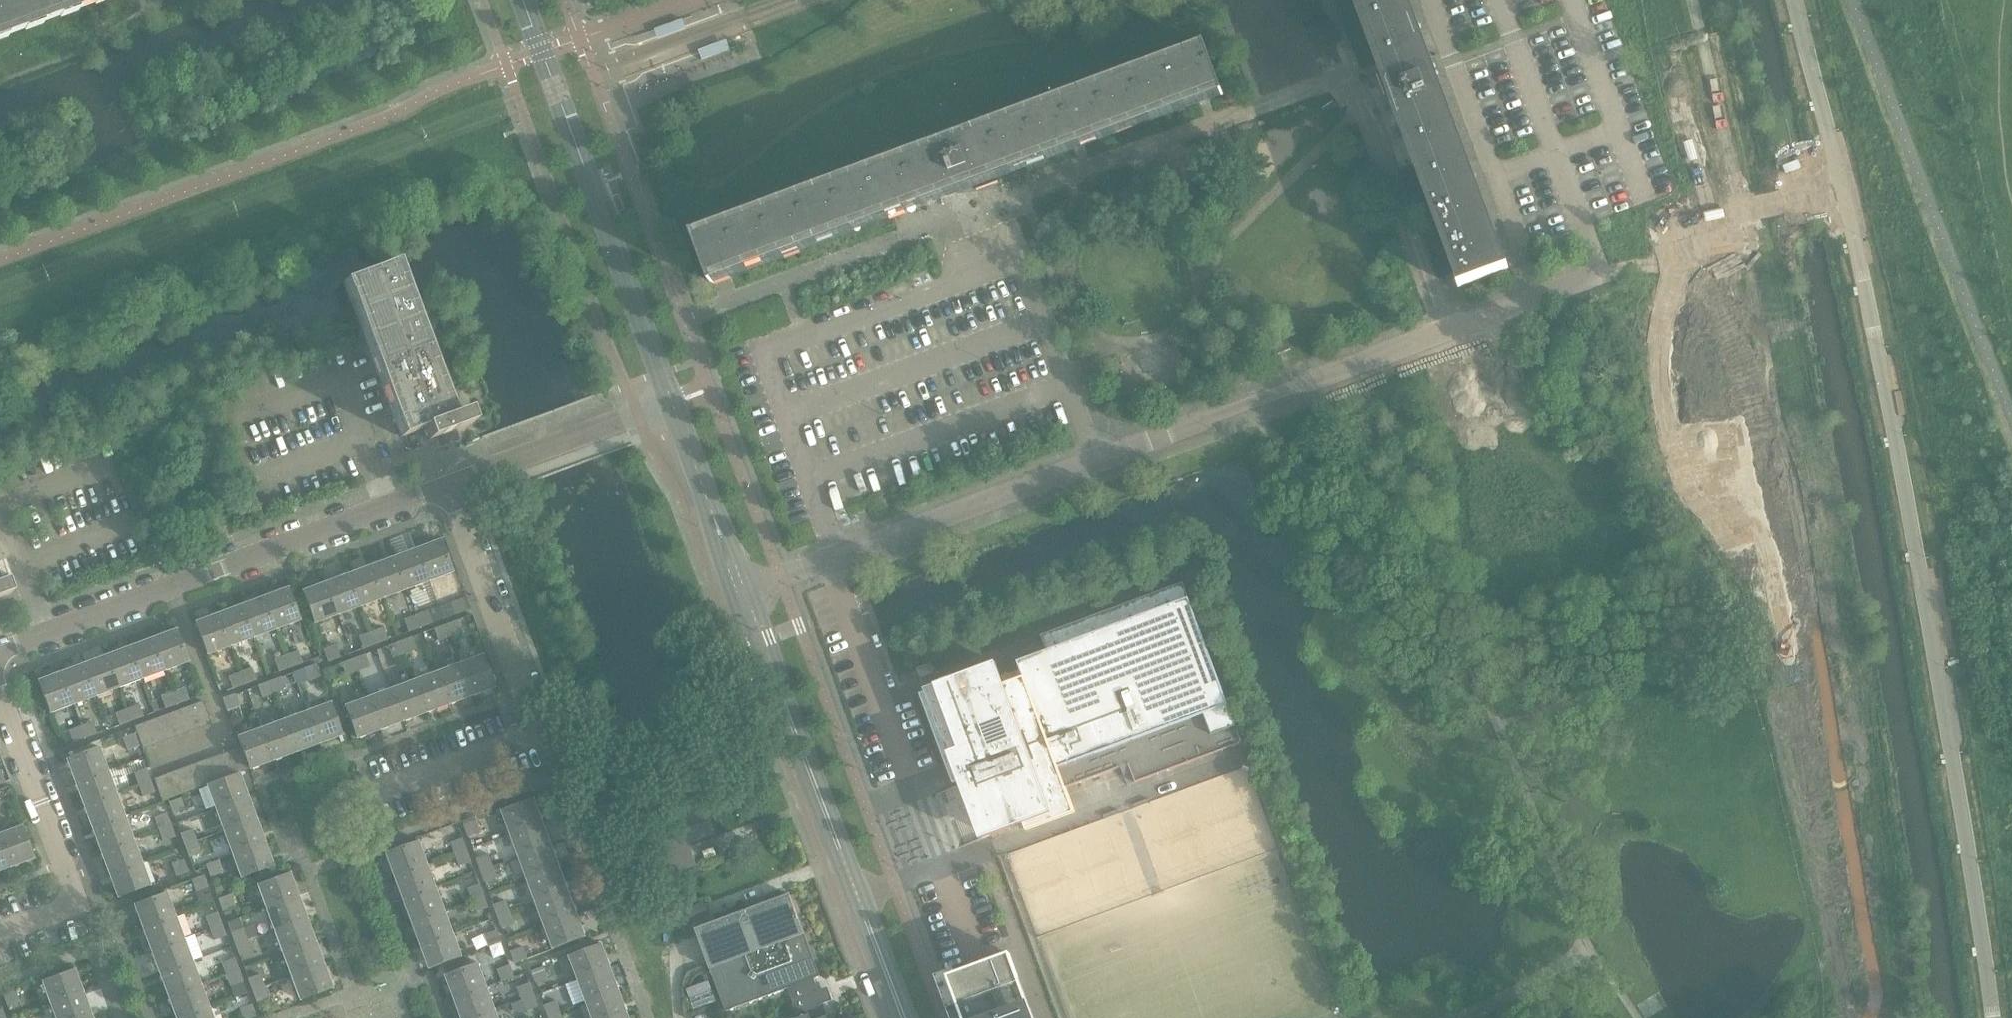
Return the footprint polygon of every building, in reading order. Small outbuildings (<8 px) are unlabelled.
[(97,0),(0,0),(0,36),(97,0)] [(1507,268),(1407,0),(1355,0),(1384,77),(1379,78),(1378,75),(1377,76),(1378,79),(1377,79),(1388,94),(1390,93),(1461,285),(1507,268)] [(1074,149),(1085,145),(1201,101),(1211,98),(1222,94),(1205,48),(697,236),(714,282),(732,275),(894,215),(976,185),(977,188),(996,186),(996,185),(999,184),(998,182),(995,183),(993,178),(1007,173),(1074,149)] [(430,440),(438,437),(441,443),(457,438),(454,431),(462,428),(473,424),(468,411),(454,416),(397,263),(343,283),(401,437),(425,428),(430,440)] [(441,540),(418,549),(430,581),(453,572),(441,540)] [(418,549),(395,558),(407,590),(430,581),(418,549)] [(384,598),(407,590),(395,558),(372,566),(384,598)] [(361,606),(384,598),(372,566),(349,574),(361,606)] [(338,615),(361,606),(349,574),(326,583),(338,615)] [(11,595),(6,582),(0,584),(0,599),(11,595)] [(326,583),(303,592),(314,624),(338,615),(326,583)] [(1047,651),(1018,662),(1024,678),(1065,789),(1129,765),(1136,783),(1243,744),(1184,583),(1042,635),(1047,651)] [(265,597),(276,629),(300,620),(288,588),(265,597)] [(418,605),(437,601),(435,588),(415,591),(418,605)] [(242,605),(254,637),(276,629),(265,597),(242,605)] [(467,611),(463,599),(451,603),(455,615),(467,611)] [(242,605),(219,614),(231,646),(254,637),(242,605)] [(421,628),(433,624),(428,612),(417,616),(421,628)] [(207,655),(231,646),(219,614),(195,622),(207,655)] [(417,616),(405,620),(409,632),(421,628),(417,616)] [(452,637),(462,633),(458,621),(447,625),(452,637)] [(447,625),(436,629),(440,641),(452,637),(447,625)] [(376,645),(387,640),(383,628),(371,633),(376,645)] [(177,630),(154,638),(165,671),(189,662),(177,630)] [(364,649),(376,645),(371,633),(360,637),(364,649)] [(143,679),(165,671),(154,638),(131,647),(143,679)] [(417,650),(412,638),(400,642),(405,654),(417,650)] [(400,642),(389,647),(393,659),(405,654),(400,642)] [(329,662),(341,658),(336,646),(324,650),(329,662)] [(119,688),(143,679),(131,647),(108,655),(119,688)] [(291,668),(303,664),(299,651),(287,656),(291,668)] [(97,696),(119,688),(108,655),(85,664),(97,696)] [(370,667),(366,655),(354,659),(358,671),(370,667)] [(460,664),(472,696),(495,687),(484,655),(460,664)] [(287,656),(275,660),(279,672),(291,668),(287,656)] [(354,659),(342,664),(347,676),(358,671),(354,659)] [(74,704),(97,696),(85,664),(62,672),(74,704)] [(449,704),(472,696),(460,664),(437,673),(449,704)] [(321,677),(319,672),(317,665),(305,669),(309,681),(321,677)] [(922,698),(954,784),(945,789),(966,846),(992,837),(1052,815),(998,666),(926,693),(922,698)] [(245,685),(257,680),(253,668),(241,673),(245,685)] [(51,713),(74,704),(62,672),(39,681),(51,713)] [(233,689),(245,685),(241,673),(229,677),(233,689)] [(426,713),(449,704),(437,673),(414,681),(426,713)] [(275,694),(286,690),(282,678),(270,682),(275,694)] [(403,721),(426,713),(414,681),(391,690),(403,721)] [(263,698),(275,694),(270,682),(259,686),(263,698)] [(185,688),(173,692),(178,704),(190,700),(185,688)] [(380,730),(403,721),(391,690),(368,698),(380,730)] [(162,697),(166,709),(178,704),(173,692),(162,697)] [(235,695),(223,699),(228,711),(240,707),(235,695)] [(380,730),(368,698),(345,707),(357,739),(380,730)] [(203,701),(192,705),(200,727),(211,723),(203,701)] [(319,744),(343,735),(331,703),(307,712),(319,744)] [(139,705),(128,709),(132,721),(144,717),(139,705)] [(192,705),(181,709),(189,732),(200,727),(192,705)] [(132,721),(128,709),(116,714),(120,726),(132,721)] [(181,709),(169,713),(178,736),(189,732),(181,709)] [(296,753),(319,744),(307,712),(284,720),(296,753)] [(169,713),(158,717),(166,740),(178,736),(169,713)] [(158,717),(147,722),(155,744),(166,740),(158,717)] [(273,761),(296,753),(284,720),(261,729),(273,761)] [(85,738),(97,734),(93,722),(81,727),(85,738)] [(147,722),(135,726),(143,748),(155,744),(147,722)] [(81,727),(69,731),(74,743),(85,738),(81,727)] [(250,770),(273,761),(261,729),(238,737),(242,747),(250,770)] [(140,746),(136,734),(124,739),(128,750),(140,746)] [(68,759),(76,783),(108,771),(99,747),(68,759)] [(242,747),(226,753),(234,775),(239,773),(250,770),(242,747)] [(219,781),(234,775),(226,753),(211,759),(219,781)] [(211,759),(199,763),(208,785),(219,781),(211,759)] [(197,789),(207,785),(208,785),(199,763),(188,767),(197,789)] [(185,793),(197,789),(188,767),(177,771),(185,793)] [(151,781),(147,769),(135,773),(139,785),(151,781)] [(76,783),(85,805),(116,794),(108,771),(76,783)] [(177,771),(166,775),(174,797),(185,793),(177,771)] [(207,785),(216,809),(248,797),(239,773),(234,775),(219,781),(208,785),(207,785)] [(163,802),(174,797),(166,775),(154,779),(163,802)] [(139,785),(143,797),(155,792),(151,781),(139,785)] [(85,805),(93,828),(125,817),(116,794),(85,805)] [(256,820),(248,797),(216,809),(225,832),(256,820)] [(181,798),(170,802),(174,814),(186,810),(181,798)] [(503,810),(512,834),(544,822),(535,799),(503,810)] [(703,799),(657,816),(660,825),(641,832),(659,879),(679,872),(671,850),(715,834),(715,836),(718,835),(716,830),(715,831),(703,799)] [(155,818),(159,830),(171,826),(167,814),(155,818)] [(93,828),(102,852),(133,840),(125,817),(93,828)] [(265,843),(256,820),(225,832),(233,855),(265,843)] [(477,821),(465,825),(469,837),(481,833),(477,821)] [(552,845),(544,822),(512,834),(520,857),(552,845)] [(11,867),(34,858),(22,826),(0,835),(0,839),(11,867)] [(159,830),(164,842),(176,837),(171,826),(159,830)] [(197,842),(193,830),(181,834),(186,846),(197,842)] [(11,867),(0,839),(0,871),(11,867)] [(452,843),(456,855),(468,850),(464,839),(452,843)] [(102,852),(110,874),(142,863),(133,840),(102,852)] [(186,846),(190,858),(202,853),(197,842),(186,846)] [(389,853),(398,877),(429,865),(421,842),(389,853)] [(265,843),(233,855),(242,878),(273,866),(265,843)] [(520,857),(529,880),(561,868),(552,845),(520,857)] [(456,855),(460,866),(472,862),(468,850),(456,855)] [(494,866),(490,855),(478,859),(482,871),(494,866)] [(188,872),(184,860),(172,864),(177,876),(188,872)] [(223,872),(218,861),(207,865),(211,877),(223,872)] [(151,886),(142,863),(110,874),(119,898),(151,886)] [(398,877),(406,900),(438,888),(429,865),(398,877)] [(482,871),(486,883),(498,878),(494,866),(482,871)] [(569,891),(561,868),(529,880),(537,903),(569,891)] [(266,908),(298,896),(289,873),(257,885),(266,908)] [(204,876),(192,880),(197,892),(208,888),(204,876)] [(485,896),(481,884),(469,889),(473,900),(485,896)] [(446,911),(438,888),(406,900),(414,923),(446,911)] [(578,914),(569,891),(537,903),(546,926),(578,914)] [(135,905),(143,928),(175,916),(167,893),(135,905)] [(701,928),(697,929),(728,1011),(789,988),(801,1017),(818,1017),(814,1008),(829,1002),(824,989),(809,995),(805,982),(821,976),(790,894),(701,928)] [(231,895),(219,899),(223,911),(235,907),(231,895)] [(307,919),(298,896),(266,908),(275,931),(307,919)] [(473,900),(477,912),(489,908),(485,896),(473,900)] [(511,913),(507,901),(495,905),(499,917),(511,913)] [(414,923),(423,946),(455,933),(446,911),(414,923)] [(206,917),(210,929),(222,924),(218,913),(206,917)] [(499,917),(503,929),(515,924),(511,913),(499,917)] [(586,937),(578,914),(546,926),(554,949),(586,937)] [(143,928),(152,951),(184,939),(175,916),(143,928)] [(315,942),(307,919),(275,931),(283,954),(315,942)] [(210,929),(215,940),(227,936),(222,924),(210,929)] [(232,933),(236,945),(248,941),(243,929),(232,933)] [(486,935),(490,947),(502,943),(498,931),(486,935)] [(464,957),(455,933),(423,946),(432,969),(464,957)] [(152,951),(160,974),(192,962),(184,939),(152,951)] [(252,952),(248,941),(236,945),(240,957),(252,952)] [(323,965),(315,942),(283,954),(291,977),(323,965)] [(571,956),(579,980),(611,968),(603,944),(571,956)] [(524,947),(512,952),(516,964),(528,959),(524,947)] [(1011,955),(949,977),(964,1017),(1034,1017),(1011,955)] [(223,963),(228,975),(239,970),(235,959),(223,963)] [(160,974),(169,997),(201,985),(192,962),(160,974)] [(447,976),(456,999),(488,987),(480,964),(447,976)] [(332,988),(323,965),(291,977),(300,1000),(332,988)] [(511,965),(499,970),(504,982),(515,977),(511,965)] [(544,967),(533,971),(537,983),(549,979),(544,967)] [(579,980),(588,1002),(620,990),(611,968),(579,980)] [(51,1005),(84,993),(75,969),(43,981),(51,1005)] [(228,975),(232,987),(244,982),(239,970),(228,975)] [(249,979),(253,991),(265,986),(260,975),(249,979)] [(519,988),(523,1000),(535,995),(531,983),(519,988)] [(177,1017),(181,1017),(209,1008),(201,985),(169,997),(177,1017)] [(269,998),(265,986),(253,991),(257,1002),(269,998)] [(463,1017),(476,1017),(497,1010),(488,987),(456,999),(463,1017)] [(594,1017),(616,1017),(628,1014),(620,990),(588,1002),(594,1017)] [(16,991),(4,995),(8,1007),(20,1003),(16,991)] [(56,1017),(87,1017),(92,1016),(84,993),(51,1005),(56,1017)] [(540,1007),(535,995),(523,1000),(528,1011),(540,1007)] [(562,1013),(558,1001),(546,1006),(550,1017),(562,1013)] [(256,1017),(252,1005),(240,1009),(243,1017),(253,1017),(256,1017)] [(209,1008),(181,1017),(213,1017),(209,1008)]
